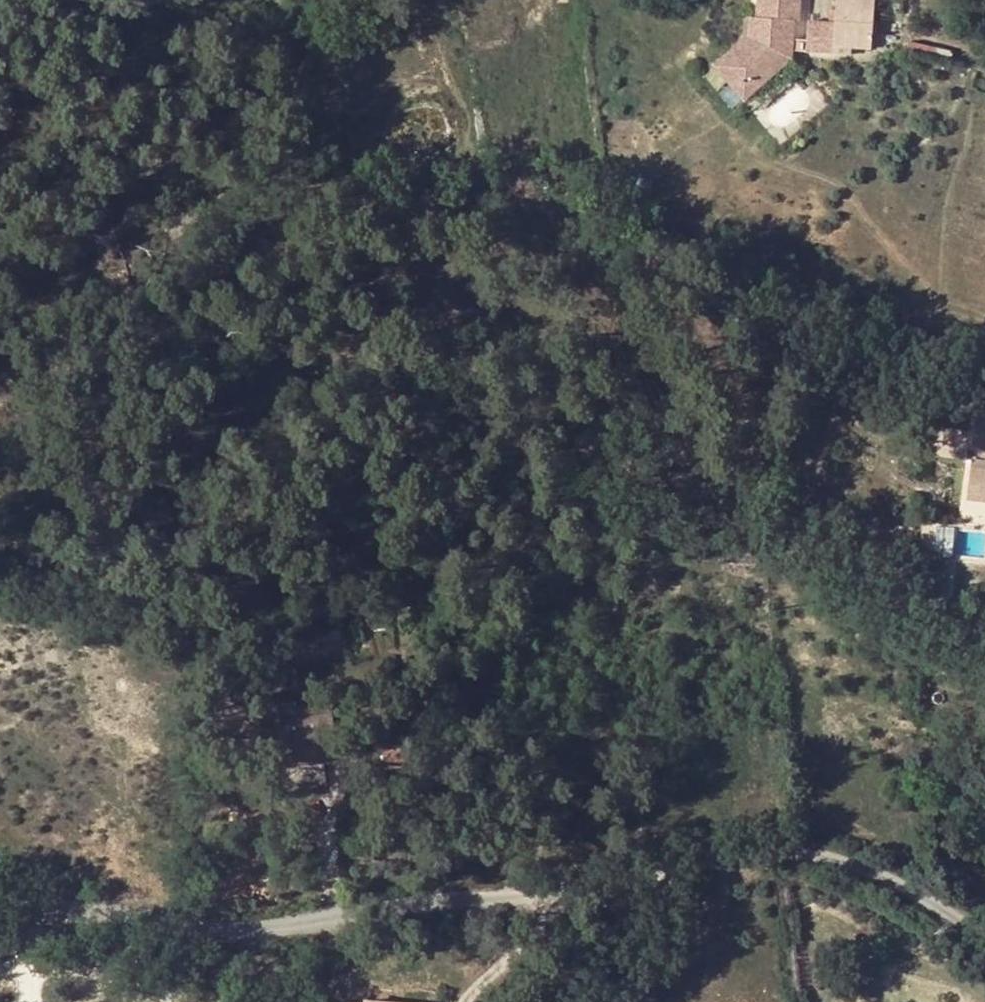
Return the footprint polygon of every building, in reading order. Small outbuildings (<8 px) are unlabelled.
[(836,22),(810,20),(808,39),(794,38),(795,20),(800,20),(801,0),(760,0),(759,18),(751,18),(750,37),(725,57),(725,58),(749,84),(765,71),(771,77),(793,58),(794,50),(835,52),(836,45),(853,46),(872,47),(875,0),(838,0),(836,22)] [(853,46),(836,45),(835,52),(852,53),(853,46)] [(749,84),(725,58),(718,65),(747,98),(771,77),(765,71),(749,84)] [(974,414),(971,446),(983,447),(981,458),(973,457),(971,483),(984,484),(984,415),(974,414)] [(969,499),(984,500),(984,484),(971,483),(969,499)]
